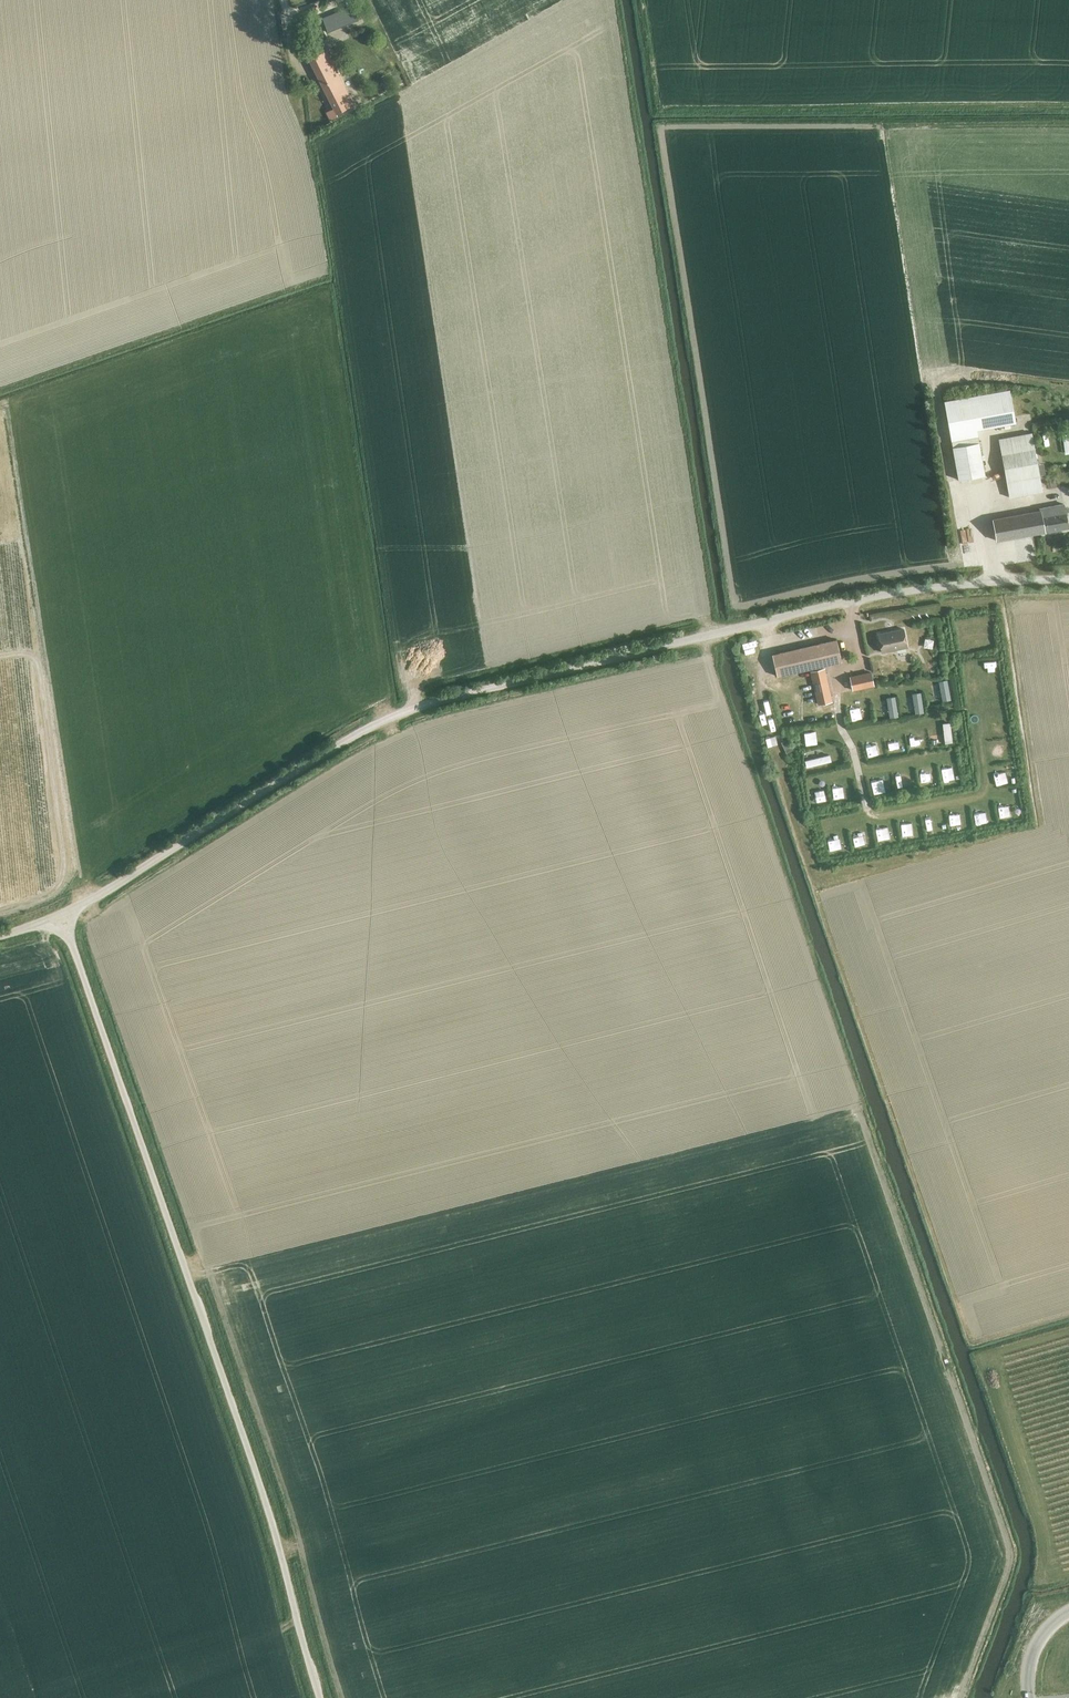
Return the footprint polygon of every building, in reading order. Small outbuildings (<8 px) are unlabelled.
[(354,5),(323,18),(328,32),(359,19),(354,5)] [(327,51),(310,59),(334,108),(327,112),(330,119),(338,116),(336,114),(354,105),(327,51)] [(958,480),(984,475),(976,429),(1015,422),(1009,389),(944,401),(958,480)] [(1009,497),(1042,491),(1032,432),(998,438),(1009,497)] [(996,540),(1068,527),(1064,504),(1040,508),(1040,510),(992,519),(996,540)] [(904,628),(878,633),(882,651),(907,646),(904,628)] [(837,639),(772,654),(777,675),(842,661),(837,639)] [(810,671),(818,704),(832,701),(824,668),(810,671)] [(852,690),(873,685),(870,672),(849,676),(852,690)]
